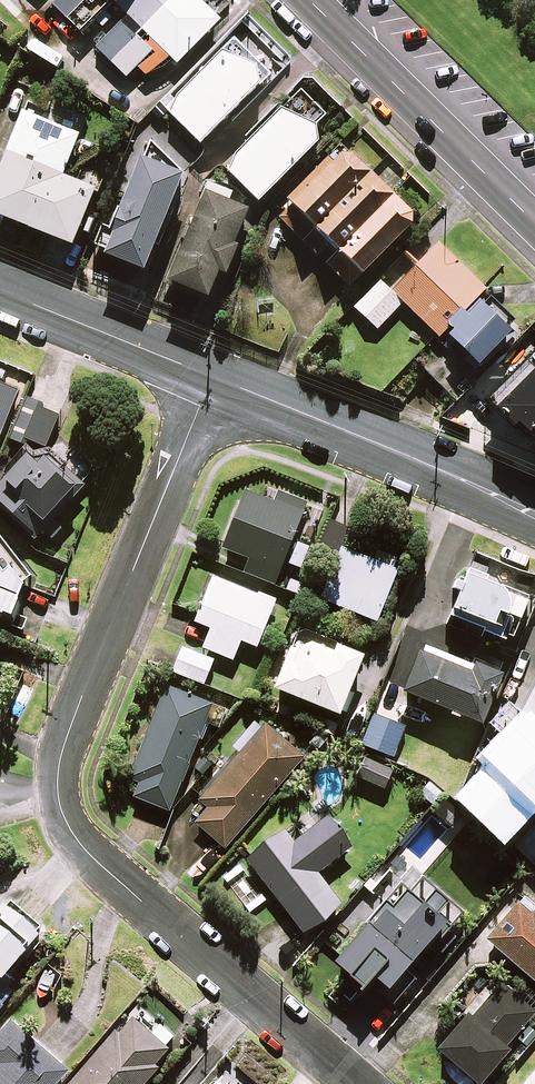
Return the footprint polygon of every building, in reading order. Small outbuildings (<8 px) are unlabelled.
[(112,1),(128,16),(97,48),(126,77),(138,65),(149,76),(169,55),(178,63),(221,19),(202,0),(54,0),(51,3),(66,18),(81,32),(112,1)] [(242,21),(155,110),(164,118),(171,112),(202,142),(282,61),(242,21)] [(302,89),(234,156),(229,169),(259,199),(322,136),(315,129),(328,115),(302,89)] [(25,110),(0,172),(0,213),(73,243),(96,187),(64,174),(80,133),(25,110)] [(290,201),(293,204),(279,218),(350,288),(363,274),(414,224),(414,216),(344,147),(290,201)] [(145,159),(142,158),(113,228),(117,229),(107,251),(146,267),(185,173),(146,157),(145,159)] [(256,210),(207,190),(171,278),(212,295),(222,272),(228,275),(256,210)] [(438,334),(449,323),(455,329),(450,333),(480,362),(495,347),(502,354),(521,335),(480,295),(486,288),(438,242),(419,263),(408,252),(356,306),(378,328),(404,301),(438,334)] [(534,431),(534,355),(532,357),(489,400),(515,423),(534,431)] [(18,390),(0,382),(0,434),(18,390)] [(59,414),(43,407),(45,402),(26,395),(9,437),(25,443),(4,469),(7,472),(0,481),(0,510),(36,540),(44,531),(54,539),(63,529),(54,522),(88,482),(46,447),(59,414)] [(276,501),(247,489),(224,547),(250,557),(245,571),(275,583),(308,501),(280,490),(276,501)] [(12,626),(41,634),(50,601),(21,593),(19,599),(14,593),(35,577),(0,534),(0,610),(15,615),(12,626)] [(398,569),(345,547),(324,598),(377,620),(398,569)] [(469,570),(466,578),(459,576),(455,586),(462,589),(453,613),(451,617),(448,625),(482,637),(480,642),(513,654),(534,594),(531,593),(469,570)] [(277,600),(215,575),(196,620),(212,627),(204,647),(234,658),(242,639),(258,645),(277,600)] [(277,686),(347,713),(356,691),(351,689),(365,653),(300,628),(277,686)] [(424,643),(406,689),(452,708),(450,712),(462,716),(463,712),(485,721),(508,664),(479,652),(475,663),(424,643)] [(214,659),(183,647),(174,671),(204,683),(214,659)] [(466,794),(487,814),(485,816),(504,834),(534,801),(534,679),(519,710),(530,720),(498,746),(488,773),(466,794)] [(135,795),(170,809),(203,730),(216,735),(227,708),(167,684),(129,776),(141,781),(135,795)] [(406,722),(376,710),(363,744),(394,755),(406,722)] [(303,756),(266,723),(202,797),(210,805),(196,821),(226,846),(303,756)] [(393,769),(366,757),(358,775),(385,787),(393,769)] [(445,792),(430,780),(419,793),(434,805),(445,792)] [(318,871),(350,847),(327,817),(295,841),(285,828),(248,855),(305,931),(342,903),(318,871)] [(367,983),(369,980),(393,1002),(413,980),(403,970),(449,919),(438,909),(446,899),(414,870),(337,956),(367,983)] [(8,900),(0,909),(0,970),(4,973),(42,931),(8,900)] [(520,900),(489,937),(534,977),(534,909),(533,911),(520,900)] [(501,981),(477,1011),(472,1007),(439,1047),(481,1080),(534,1013),(534,1008),(501,981)] [(11,995),(0,986),(0,1008),(11,995)] [(172,1052),(167,1047),(176,1037),(160,1023),(151,1034),(130,1015),(69,1083),(144,1083),(172,1052)] [(14,1018),(0,1034),(0,1083),(53,1083),(69,1067),(14,1018)] [(523,1083),(534,1083),(534,1070),(523,1083)]
